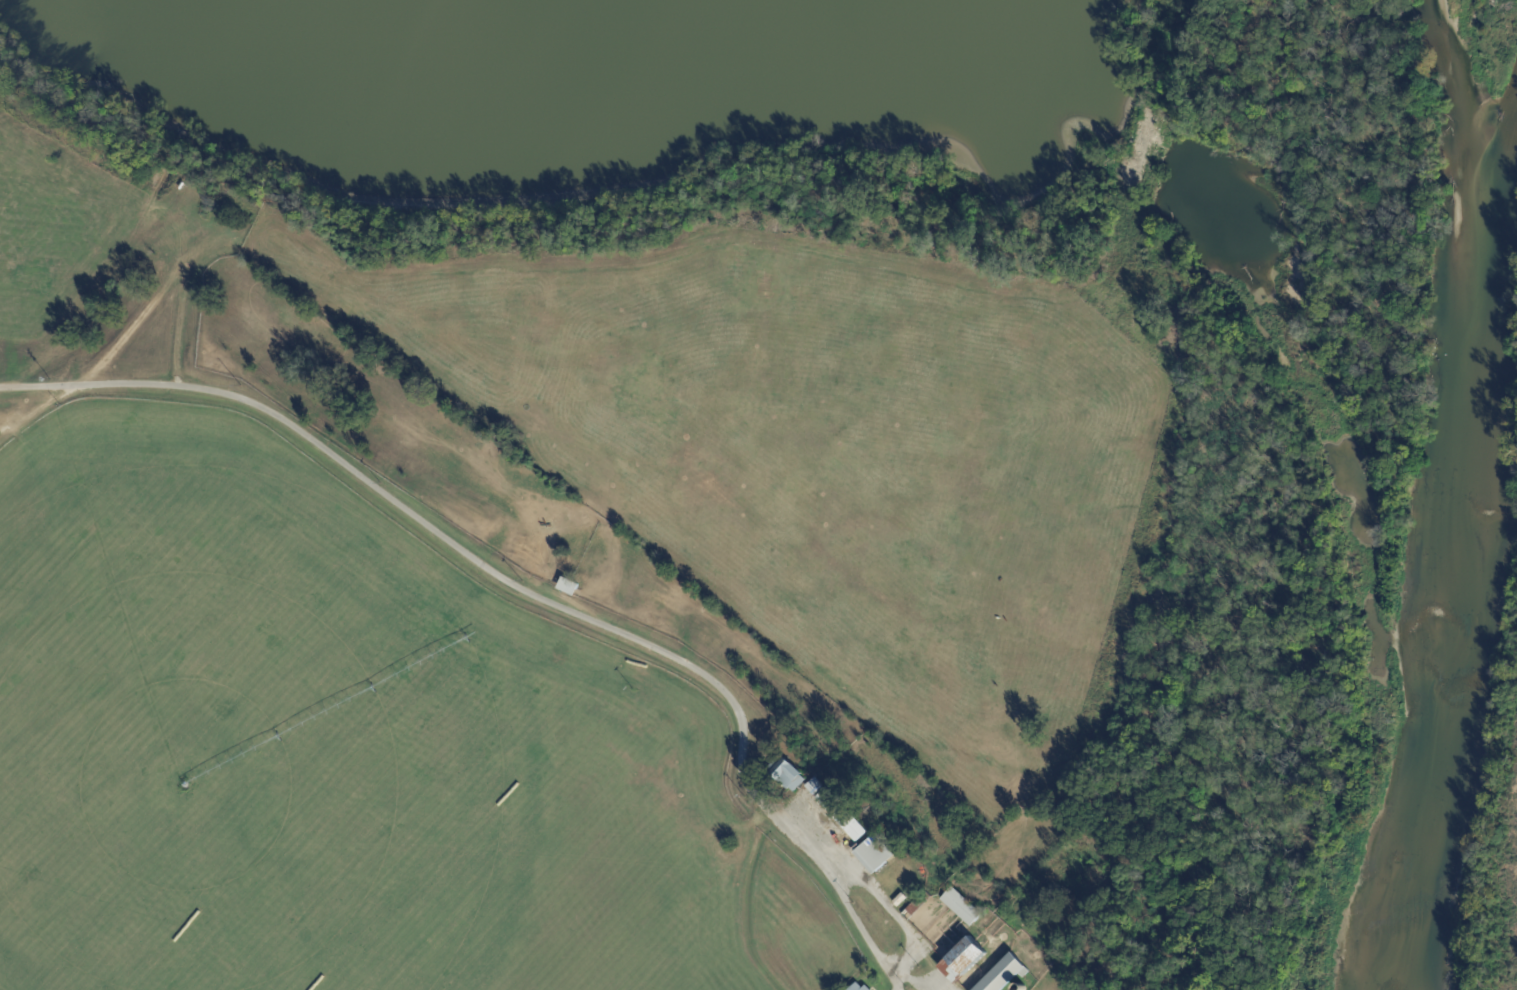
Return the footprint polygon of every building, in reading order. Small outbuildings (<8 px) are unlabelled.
[(565,578),(581,586),(576,597),(559,590),(565,578)] [(807,782),(796,793),(792,789),(790,791),(772,774),(774,773),(770,769),(782,757),(786,760),(788,759),(805,775),(804,777),(808,780),(807,782)] [(832,814),(831,814),(807,787),(817,778),(828,790),(829,788),(843,804),(832,814)] [(858,845),(843,829),(842,830),(840,828),(841,827),(834,819),(847,807),(872,832),(858,845)] [(876,876),(857,855),(878,835),(898,857),(876,877),(876,876)] [(734,848),(729,843),(733,838),(738,843),(734,848)] [(955,887),(984,915),(971,928),(943,900),(955,887)] [(894,903),(904,894),(909,899),(900,909),(894,903)] [(903,916),(922,897),(929,904),(910,923),(903,916)] [(968,973),(965,977),(949,959),(972,937),(988,955),(968,973)] [(1021,975),(1006,989),(977,989),(1014,954),(1031,972),(1024,978),(1021,975)] [(857,981),(849,989),(867,989),(857,981)]
